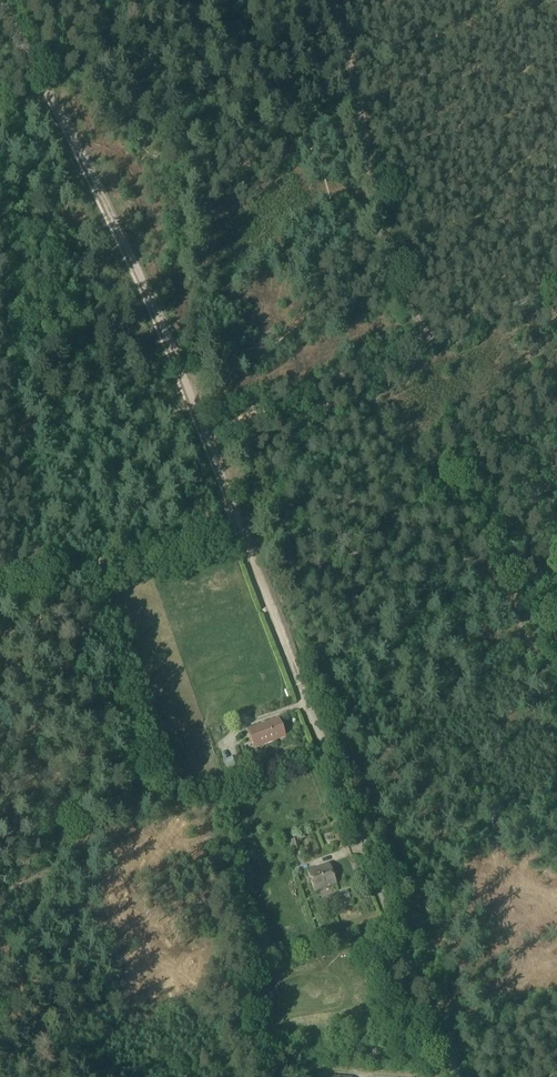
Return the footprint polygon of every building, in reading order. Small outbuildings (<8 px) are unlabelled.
[(255,728),(262,746),(285,738),(278,719),(255,728)] [(298,839),(290,841),(293,852),(301,850),(298,839)] [(306,872),(314,894),(337,885),(329,863),(306,872)] [(329,897),(332,906),(350,900),(348,891),(329,897)]
